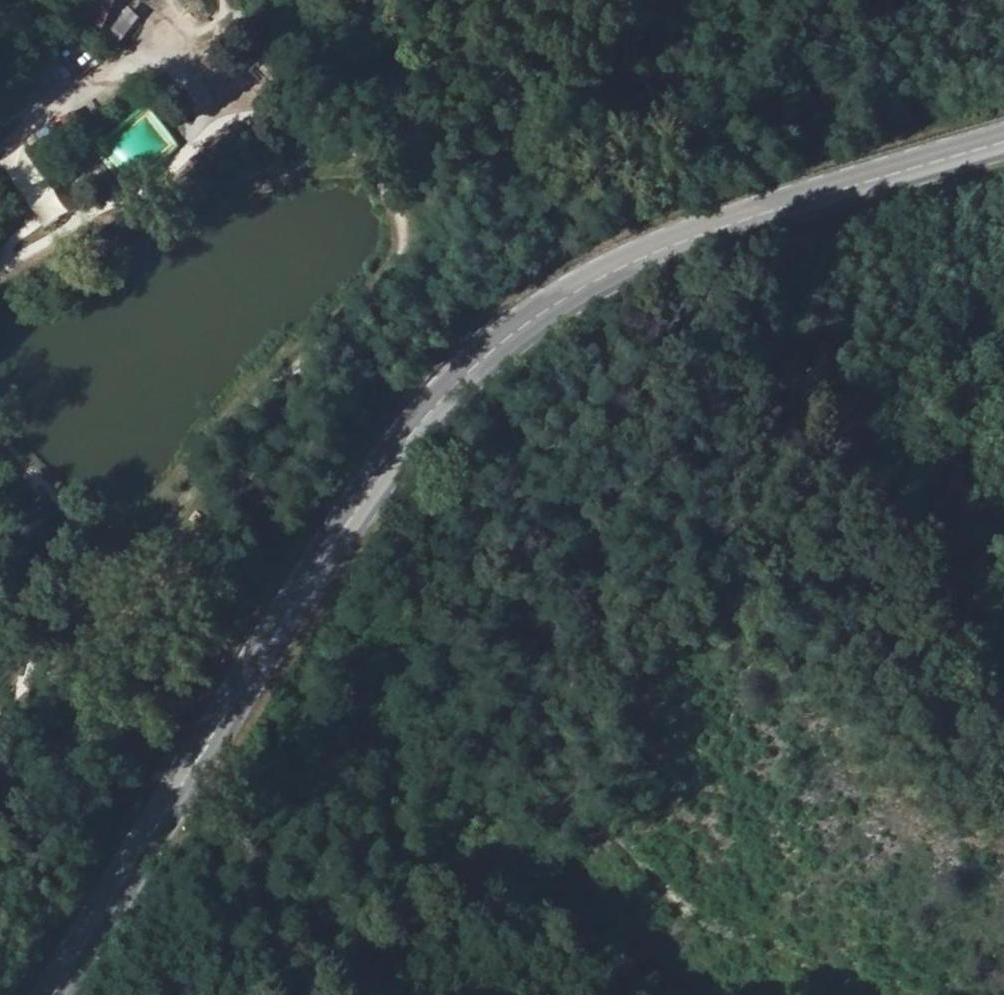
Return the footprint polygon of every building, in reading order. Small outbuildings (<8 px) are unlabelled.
[(99,28),(115,0),(90,0),(80,16),(99,28)] [(37,229),(64,217),(31,145),(4,157),(37,229)]
